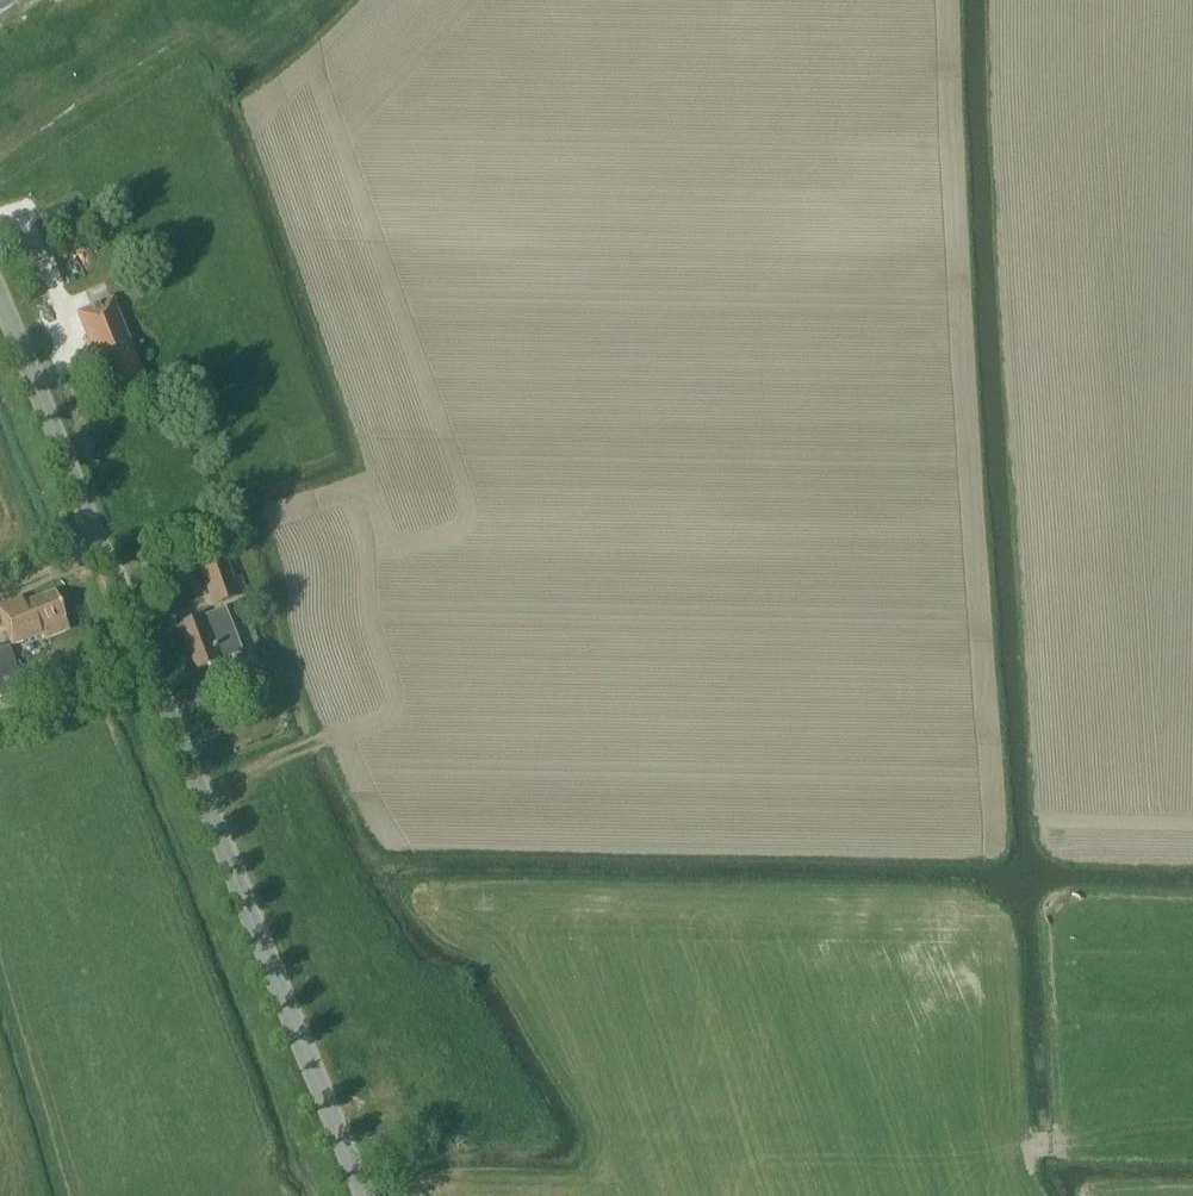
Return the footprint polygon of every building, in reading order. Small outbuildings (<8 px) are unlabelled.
[(78,314),(103,378),(113,402),(147,389),(112,300),(78,314)] [(225,560),(202,567),(208,587),(215,585),(220,602),(245,594),(239,576),(231,579),(225,560)] [(70,631),(65,618),(55,592),(24,604),(22,598),(0,607),(0,616),(11,645),(42,634),(44,640),(70,631)] [(192,658),(197,670),(242,652),(225,608),(172,628),(184,661),(192,658)] [(24,691),(8,646),(0,649),(0,701),(24,691)]
